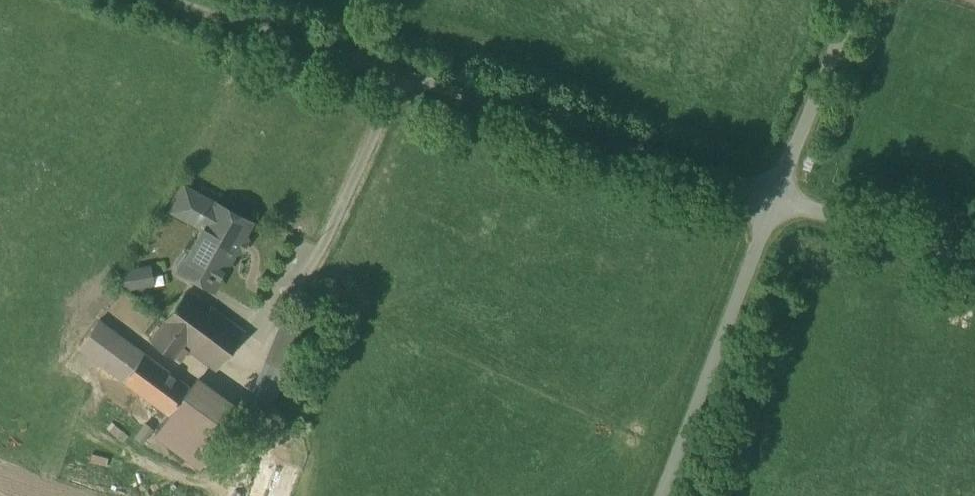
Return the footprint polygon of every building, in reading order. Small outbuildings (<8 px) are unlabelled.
[(249,222),(185,187),(172,212),(212,234),(189,276),(213,289),(249,222)] [(132,287),(160,285),(159,265),(130,267),(132,287)] [(205,314),(181,296),(149,337),(173,356),(182,345),(216,371),(246,331),(212,305),(205,314)] [(187,377),(98,305),(72,336),(168,413),(177,402),(211,430),(236,398),(196,365),(187,377)] [(269,495),(292,495),(294,488),(273,482),(269,495)]
